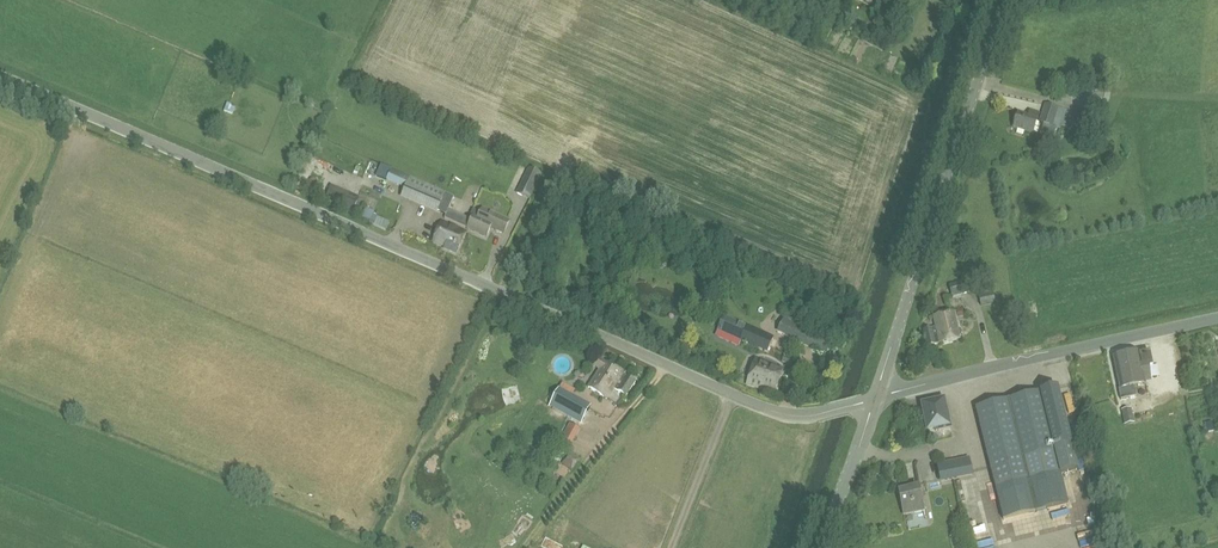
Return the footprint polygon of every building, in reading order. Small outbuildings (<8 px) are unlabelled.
[(1093,103),(1091,112),(1098,114),(1100,105),(1093,103)] [(1068,128),(1073,112),(1046,104),(1040,122),(1060,129),(1060,126),(1068,128)] [(1026,131),(1034,134),(1040,114),(1039,113),(1030,111),(1028,115),(1018,112),(1014,127),(1018,129),(1026,131)] [(1082,120),(1087,122),(1095,124),(1097,115),(1085,111),(1082,120)] [(1095,124),(1087,122),(1085,128),(1093,130),(1095,124)] [(391,169),(383,166),(378,176),(405,188),(410,176),(392,168),(391,169)] [(528,168),(516,193),(530,200),(542,175),(528,168)] [(401,198),(437,213),(438,211),(447,214),(454,197),(446,193),(446,192),(410,176),(405,188),(401,198)] [(469,192),(464,201),(474,207),(479,198),(469,192)] [(369,202),(366,212),(375,215),(378,205),(369,202)] [(474,214),(467,228),(485,237),(490,227),(503,233),(509,220),(482,208),(478,216),(474,214)] [(456,253),(465,231),(441,221),(432,241),(444,246),(444,248),(456,253)] [(951,296),(971,291),(968,279),(948,284),(951,296)] [(993,292),(978,295),(980,306),(995,303),(993,292)] [(964,340),(965,336),(963,328),(961,326),(958,327),(956,319),(954,311),(943,313),(932,316),(935,326),(922,329),(926,346),(938,343),(939,345),(949,343),(964,340)] [(740,340),(740,341),(767,353),(774,337),(746,326),(724,316),(718,331),(740,340)] [(777,335),(826,352),(830,338),(781,321),(777,335)] [(824,332),(826,325),(819,323),(817,329),(824,332)] [(1114,357),(1120,389),(1137,385),(1145,384),(1144,381),(1151,380),(1149,366),(1153,365),(1150,351),(1139,353),(1139,352),(1114,357)] [(781,362),(789,365),(792,358),(784,355),(781,362)] [(606,399),(614,388),(623,374),(599,357),(594,366),(599,369),(588,386),(606,399)] [(747,384),(774,393),(783,368),(756,358),(747,384)] [(567,378),(564,383),(576,389),(578,384),(567,378)] [(590,405),(573,396),(576,390),(562,382),(549,405),(581,423),(590,405)] [(1138,390),(1137,385),(1120,389),(1119,389),(1121,399),(1136,396),(1135,390),(1138,390)] [(1191,391),(1195,400),(1209,394),(1204,385),(1191,391)] [(990,467),(996,490),(1003,520),(1068,504),(1060,474),(1078,469),(1072,447),(1057,386),(975,408),(990,467)] [(928,429),(948,425),(943,400),(923,404),(928,429)] [(1134,422),(1131,407),(1121,410),(1124,424),(1134,422)] [(1205,423),(1207,432),(1214,431),(1212,422),(1205,423)] [(575,434),(579,428),(569,423),(566,429),(575,434)] [(571,470),(578,459),(568,452),(561,463),(571,470)] [(969,456),(936,463),(940,483),(972,476),(969,456)] [(1096,481),(1088,483),(1090,493),(1099,491),(1096,481)] [(924,511),(919,486),(898,490),(903,515),(924,511)] [(1086,540),(1100,538),(1098,525),(1084,527),(1086,540)] [(996,544),(995,527),(980,528),(981,545),(996,544)]
